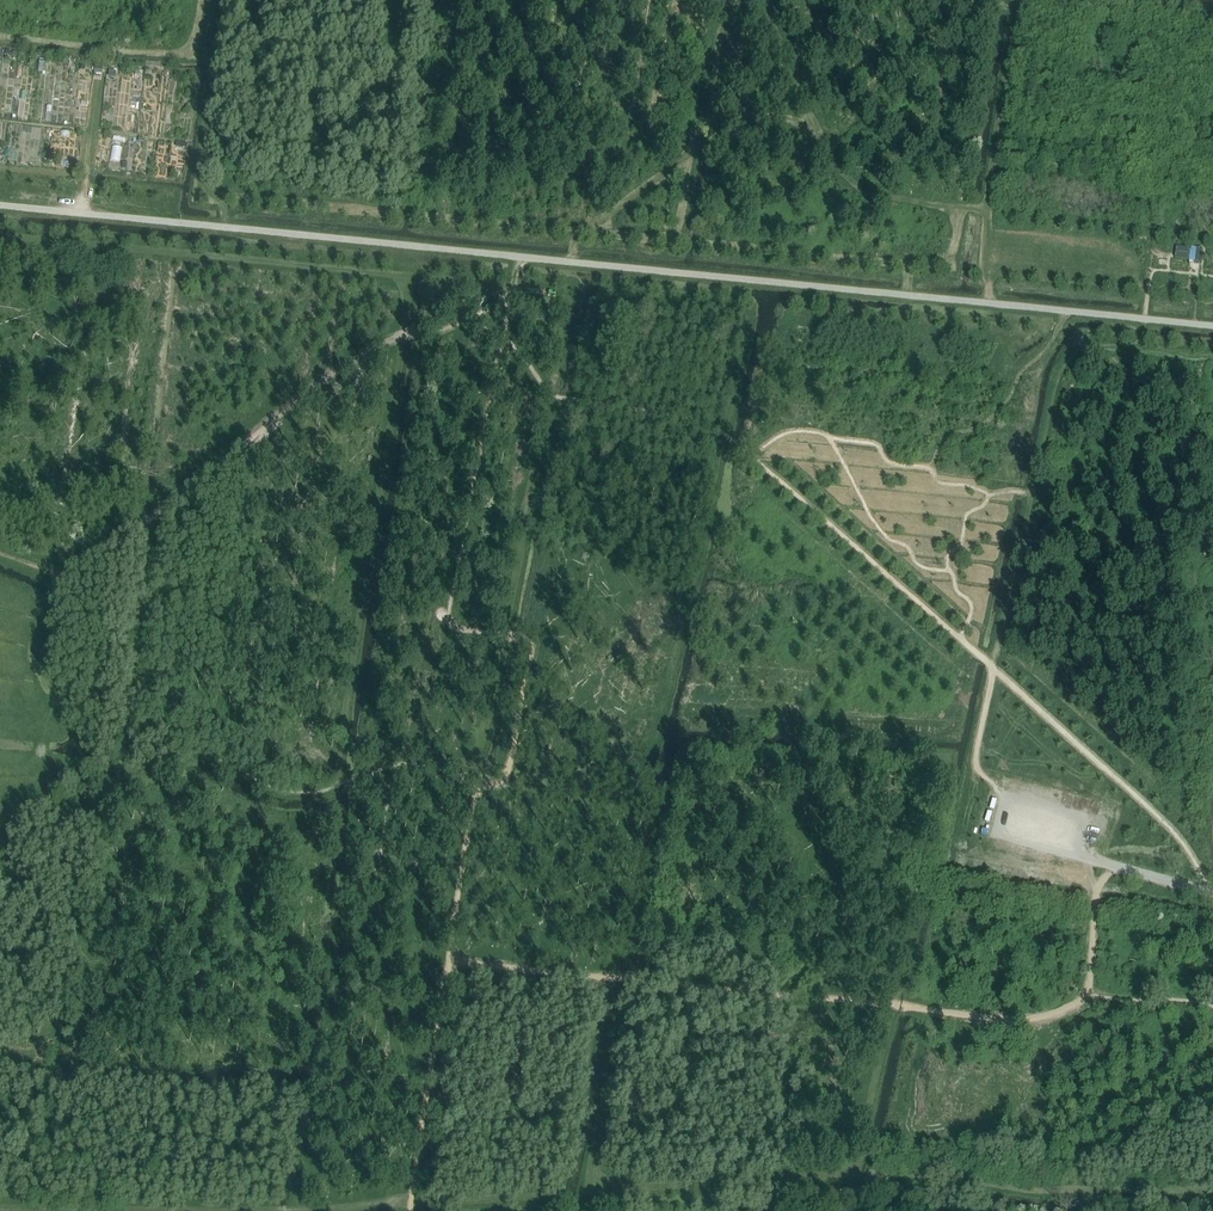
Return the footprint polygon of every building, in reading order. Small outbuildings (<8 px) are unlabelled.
[(1176,246),(1175,258),(1189,260),(1189,261),(1201,262),(1202,248),(1191,247),(1191,248),(1176,246)]
